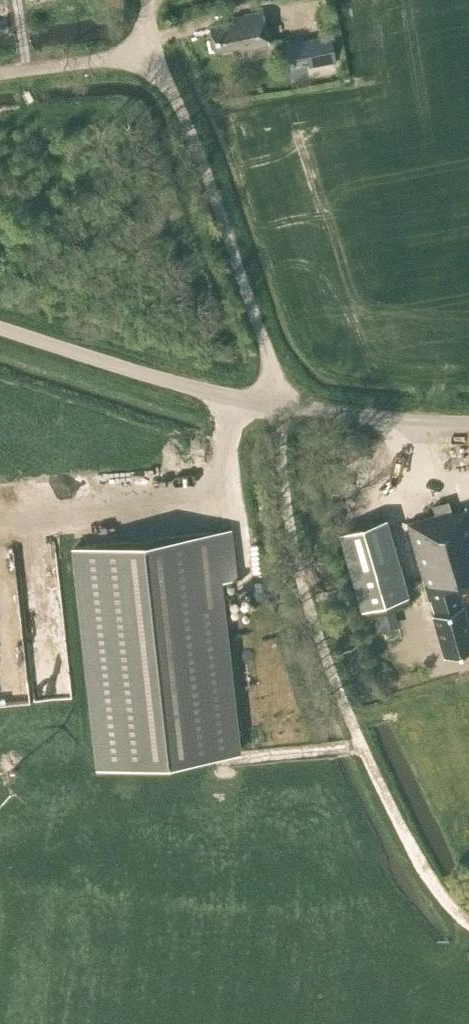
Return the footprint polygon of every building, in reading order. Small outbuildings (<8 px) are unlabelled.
[(209,25),(213,48),(248,41),(249,46),(269,42),(262,10),(242,14),(243,18),(209,25)] [(331,34),(285,43),(287,58),(306,55),(308,66),(336,61),(333,46),(329,47),(327,36),(331,35),(331,34)] [(420,569),(428,598),(429,598),(442,640),(468,632),(468,627),(461,599),(468,597),(468,506),(451,511),(448,499),(431,504),(434,513),(406,521),(420,569)] [(335,527),(354,593),(400,579),(381,514),(335,527)] [(235,578),(229,529),(73,546),(99,769),(236,753),(216,580),(235,578)] [(396,612),(379,616),(383,632),(400,628),(396,612)] [(40,699),(75,695),(66,627),(31,632),(40,699)]
